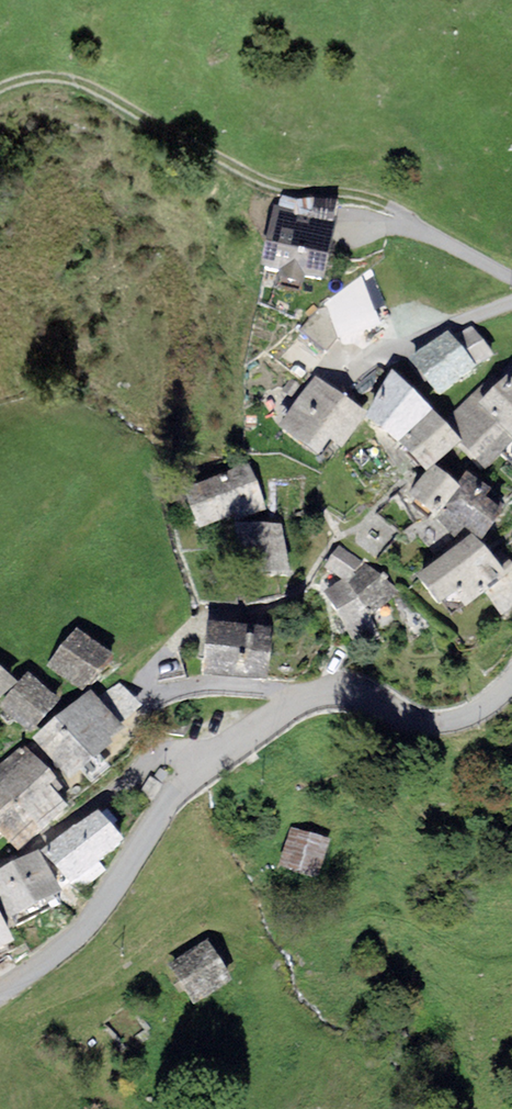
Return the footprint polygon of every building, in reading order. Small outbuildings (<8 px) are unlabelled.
[(282,202),(279,211),(335,222),(338,204),(315,201),(299,205),(282,202)] [(274,210),(260,279),(325,292),(339,223),(335,222),(279,211),(274,210)] [(312,317),(298,333),(324,355),(338,341),(373,332),(364,297),(329,306),(318,310),(312,317)] [(452,339),(475,370),(494,361),(472,329),(452,339)] [(452,339),(448,334),(406,363),(435,407),(477,372),(475,370),(452,339)] [(392,375),(365,427),(396,453),(432,417),(392,375)] [(440,426),(461,448),(458,451),(486,478),(511,452),(511,385),(508,381),(501,387),(492,376),(440,426)] [(341,457),(366,417),(315,380),(278,434),(319,465),(331,448),(341,457)] [(440,426),(432,417),(396,453),(424,478),(434,473),(458,451),(461,448),(440,426)] [(181,495),(199,537),(233,522),(235,528),(267,514),(248,466),(181,495)] [(457,494),(434,473),(424,478),(410,501),(436,525),(460,496),(457,494)] [(491,497),(466,477),(457,494),(460,496),(436,525),(455,546),(465,535),(471,540),(480,550),(507,521),(486,504),(491,497)] [(243,587),(291,579),(282,528),(234,528),(243,587)] [(467,592),(495,568),(480,550),(471,540),(443,564),(467,592)] [(364,562),(338,547),(323,573),(341,584),(345,587),(364,562)] [(341,584),(322,596),(353,649),(378,633),(371,620),(398,593),(364,562),(345,587),(341,584)] [(467,592),(443,564),(414,588),(438,616),(454,603),(467,592)] [(467,592),(454,603),(466,617),(488,599),(508,582),(501,577),(495,568),(467,592)] [(488,599),(501,617),(511,608),(511,607),(511,568),(501,577),(508,582),(488,599)] [(46,665),(84,691),(113,653),(76,625),(46,665)] [(208,631),(205,685),(268,689),(271,635),(208,631)] [(17,680),(0,663),(0,697),(17,680)] [(61,698),(29,671),(0,703),(0,706),(29,732),(61,698)] [(98,698),(121,723),(142,704),(119,681),(98,698)] [(90,689),(33,738),(69,779),(113,741),(110,737),(125,727),(121,723),(98,698),(90,689)] [(44,826),(69,805),(55,791),(65,784),(29,750),(12,760),(0,765),(0,781),(44,826)] [(44,826),(0,781),(0,830),(18,848),(44,826)] [(123,838),(98,810),(42,851),(70,883),(123,838)] [(319,876),(329,838),(290,827),(280,864),(319,876)] [(0,869),(0,904),(7,918),(62,891),(38,850),(0,869)] [(15,939),(0,913),(0,947),(15,939)] [(194,1004),(232,978),(205,938),(167,964),(194,1004)]
